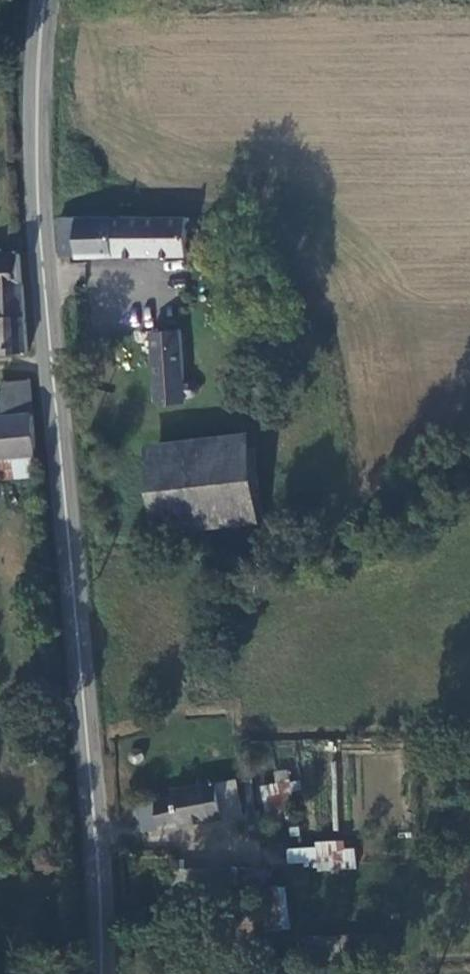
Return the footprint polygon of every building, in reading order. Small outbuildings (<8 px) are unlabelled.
[(188,253),(188,214),(57,216),(58,244),(60,255),(188,253)] [(27,348),(20,253),(0,255),(0,349),(27,348)] [(185,381),(184,382),(181,329),(153,331),(157,403),(185,401),(185,396),(186,397),(187,397),(188,398),(189,398),(190,398),(192,398),(193,398),(194,398),(195,397),(196,397),(197,396),(198,395),(199,394),(199,393),(200,393),(201,391),(201,390),(201,389),(200,388),(200,386),(200,385),(200,384),(199,383),(198,382),(197,381),(196,381),(195,380),(194,379),(193,379),(192,379),(190,379),(189,379),(188,379),(187,380),(186,381),(185,381)] [(34,452),(29,380),(1,380),(2,414),(0,414),(0,453),(28,452),(34,452)] [(211,453),(212,456),(218,507),(220,522),(264,517),(256,448),(211,453)] [(30,473),(28,452),(0,453),(0,474),(30,473)] [(151,463),(157,514),(218,507),(212,456),(151,463)] [(140,747),(137,747),(133,747),(131,749),(129,752),(128,755),(129,758),(130,761),(133,763),(136,764),(139,764),(142,762),(144,760),(145,757),(145,754),(144,751),(142,749),(140,747)] [(277,771),(279,783),(291,780),(289,769),(277,771)] [(236,780),(175,788),(176,797),(140,803),(145,831),(242,814),(236,780)] [(263,785),(267,810),(295,805),(291,780),(279,783),(263,785)] [(320,846),(292,848),(293,861),(315,860),(315,864),(321,864),(321,868),(359,866),(357,847),(345,848),(345,840),(320,841),(320,846)] [(206,888),(233,882),(247,882),(248,867),(233,866),(176,868),(176,889),(206,888)] [(247,882),(268,884),(268,876),(272,876),(273,868),(248,867),(247,882)] [(267,929),(291,926),(287,887),(262,890),(267,929)] [(373,936),(302,938),(302,960),(341,959),(341,950),(373,950),(373,936)]
